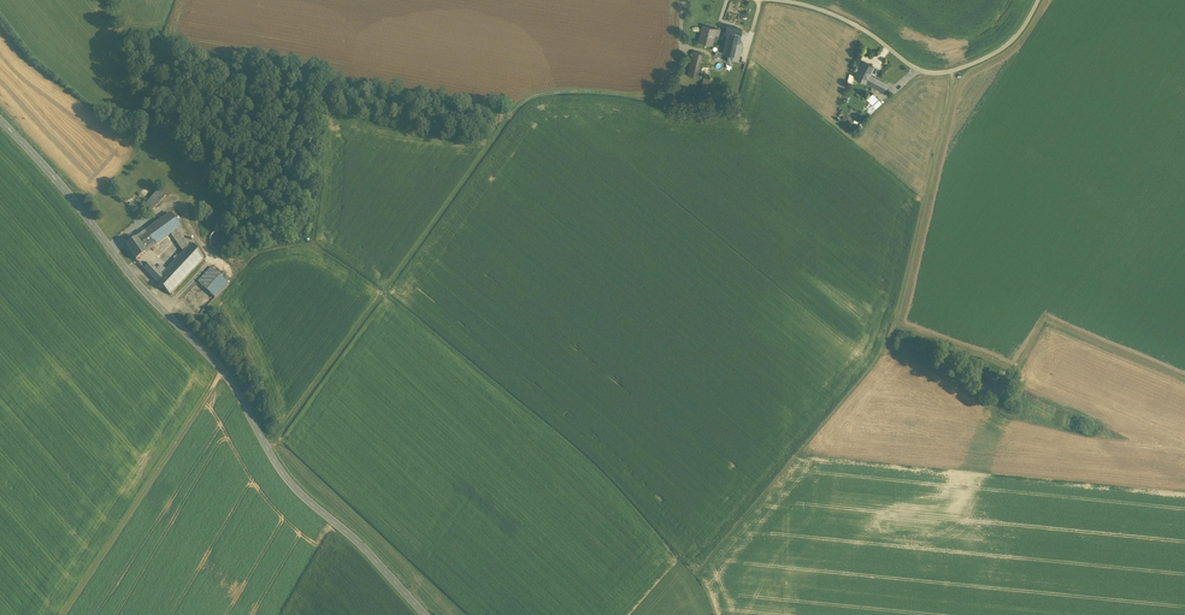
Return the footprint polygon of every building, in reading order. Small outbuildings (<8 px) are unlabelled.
[(717,28),(704,25),(700,42),(713,45),(716,35),(717,28)] [(744,29),(729,25),(727,30),(730,31),(728,37),(741,41),(744,29)] [(741,41),(728,37),(724,50),(723,56),(739,61),(744,42),(741,41)] [(694,51),(692,60),(701,63),(703,53),(694,51)] [(701,63),(692,60),(689,75),(698,77),(701,63)] [(863,61),(855,76),(866,82),(870,75),(874,66),(863,61)] [(876,78),(870,75),(866,82),(873,86),(876,78)] [(713,79),(706,77),(702,94),(709,95),(713,79)] [(888,84),(876,78),(873,86),(884,92),(888,84)] [(882,102),(873,93),(868,98),(871,101),(877,107),(882,102)] [(873,111),(877,107),(871,101),(867,105),(873,111)] [(159,189),(143,208),(150,213),(165,195),(159,189)] [(128,205),(132,209),(136,206),(131,201),(128,205)] [(170,213),(146,232),(156,245),(171,234),(180,227),(170,213)] [(193,244),(180,227),(171,234),(172,235),(183,252),(187,248),(193,244)] [(141,235),(151,248),(156,245),(146,232),(141,235)] [(151,248),(141,235),(137,239),(147,252),(151,248)] [(147,252),(137,239),(136,238),(126,246),(136,260),(147,252)] [(161,276),(156,281),(170,295),(203,259),(193,244),(187,248),(183,252),(166,271),(161,276)] [(149,263),(144,268),(156,281),(161,276),(159,273),(156,270),(149,263)] [(212,267),(199,281),(216,297),(229,283),(212,267)] [(201,312),(216,297),(199,281),(185,296),(201,312)]
